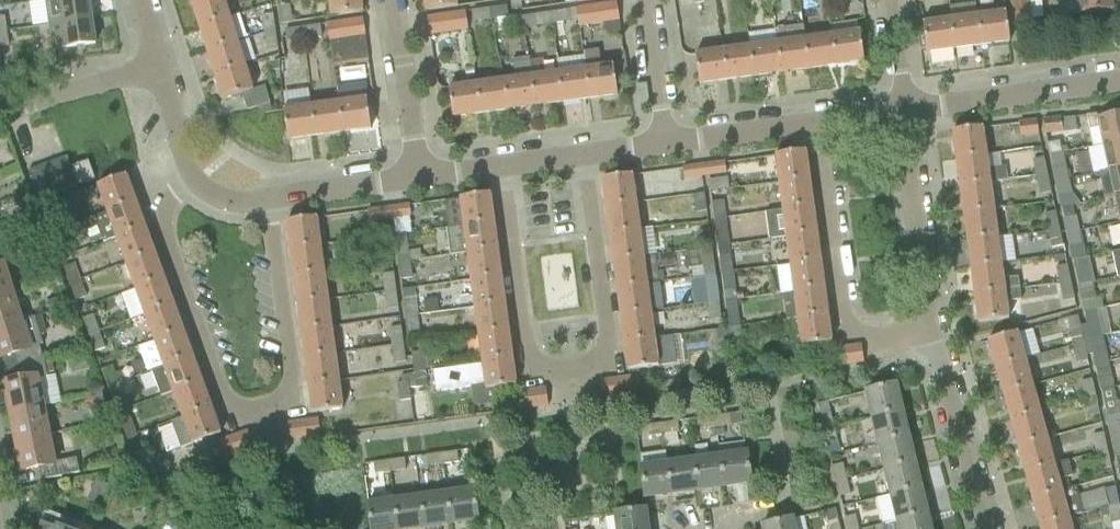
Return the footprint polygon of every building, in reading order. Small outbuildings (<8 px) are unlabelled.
[(49,25),(91,19),(88,0),(48,0),(46,0),(49,25)] [(198,27),(228,18),(222,0),(197,0),(190,2),(198,27)] [(315,4),(329,2),(331,16),(362,12),(360,0),(314,0),(315,4)] [(426,10),(457,6),(456,0),(424,0),(426,10)] [(1013,21),(1032,19),(1030,0),(1011,0),(1013,21)] [(1062,15),(1080,13),(1112,9),(1111,7),(1111,0),(1060,0),(1062,15)] [(619,21),(616,3),(576,9),(579,27),(619,21)] [(290,5),(278,7),(280,24),(292,22),(290,5)] [(506,8),(494,9),(495,20),(507,18),(506,8)] [(495,20),(494,9),(471,13),(472,23),(495,20)] [(427,17),(429,34),(468,29),(466,11),(427,17)] [(569,11),(550,13),(551,23),(571,21),(569,11)] [(1005,12),(977,16),(981,45),(1009,41),(1005,12)] [(260,15),(263,34),(274,30),(272,13),(260,15)] [(550,13),(534,15),(536,25),(551,23),(550,13)] [(977,16),(950,19),(954,49),(981,45),(977,16)] [(198,27),(206,52),(236,42),(228,18),(198,27)] [(366,35),(363,18),(326,24),(329,41),(366,35)] [(91,19),(49,25),(53,51),(95,45),(91,19)] [(954,49),(950,19),(922,23),(926,52),(954,49)] [(775,28),(777,43),(781,73),(808,69),(804,39),(802,24),(775,28)] [(320,26),(300,29),(302,39),(321,37),(320,26)] [(302,39),(300,29),(284,31),(286,41),(302,39)] [(0,32),(0,47),(8,45),(6,31),(0,32)] [(859,31),(831,35),(835,65),(863,60),(859,31)] [(274,32),(263,34),(265,51),(277,50),(274,32)] [(831,35),(804,39),(808,69),(835,65),(831,35)] [(236,42),(206,52),(213,76),(243,67),(236,42)] [(777,43),(749,47),(754,77),(781,73),(777,43)] [(749,47),(722,51),(726,80),(754,77),(749,47)] [(600,50),(583,52),(589,99),(617,95),(613,66),(603,67),(600,50)] [(726,80),(722,51),(694,55),(697,77),(698,83),(726,80)] [(514,79),(503,81),(507,110),(534,106),(530,77),(528,57),(512,60),(514,79)] [(583,57),(556,60),(558,74),(562,103),(589,99),(583,57)] [(243,67),(213,76),(221,101),(241,95),(246,111),(269,104),(264,87),(251,91),(243,67)] [(558,74),(530,77),(534,106),(562,103),(558,74)] [(503,81),(476,84),(480,114),(507,110),(503,81)] [(365,84),(336,88),(338,103),(342,132),(370,129),(366,99),(367,99),(365,84)] [(480,114),(476,84),(448,88),(452,117),(480,114)] [(338,103),(311,107),(315,136),(342,132),(338,103)] [(315,136),(311,107),(283,110),(287,140),(315,136)] [(1103,145),(1119,141),(1119,113),(1097,118),(1096,117),(1096,116),(1095,116),(1094,115),(1085,116),(1088,130),(1099,128),(1103,145)] [(1060,118),(1043,121),(1045,134),(1062,131),(1060,118)] [(1018,123),(1018,124),(1020,136),(1037,133),(1036,120),(1018,123)] [(952,132),(956,160),(985,156),(981,128),(952,132)] [(1059,141),(1047,144),(1050,156),(1062,153),(1059,141)] [(1108,171),(1119,168),(1119,141),(1103,145),(1108,171)] [(775,156),(779,184),(809,180),(805,152),(775,156)] [(985,156),(956,160),(959,187),(989,183),(1002,181),(1007,180),(1005,166),(987,169),(985,156)] [(1032,159),(1036,176),(1046,175),(1042,156),(1032,159)] [(77,186),(70,168),(66,157),(53,162),(64,191),(77,186)] [(53,162),(40,167),(51,196),(64,191),(53,162)] [(88,162),(70,168),(77,186),(94,180),(88,162)] [(724,163),(706,165),(708,176),(726,173),(724,163)] [(1064,164),(1052,166),(1056,182),(1068,180),(1064,164)] [(0,172),(0,181),(18,174),(15,165),(0,172)] [(701,177),(700,166),(682,168),(684,179),(701,177)] [(40,167),(27,172),(38,200),(51,196),(40,167)] [(1114,197),(1119,196),(1119,168),(1108,171),(1099,173),(1104,199),(1114,197)] [(602,179),(605,207),(635,203),(631,175),(602,179)] [(1046,175),(1036,176),(1040,195),(1050,192),(1046,175)] [(97,186),(107,213),(135,202),(125,176),(97,186)] [(727,178),(708,180),(710,191),(729,189),(727,178)] [(779,184),(783,211),(812,207),(809,180),(779,184)] [(1068,180),(1056,182),(1059,198),(1071,195),(1068,180)] [(989,183),(959,187),(963,214),(993,210),(989,183)] [(460,198),(464,226),(493,222),(489,194),(460,198)] [(703,194),(692,196),(694,213),(706,211),(703,194)] [(711,202),(714,220),(725,219),(722,200),(711,202)] [(94,217),(103,243),(144,228),(135,202),(107,213),(94,217)] [(605,207),(609,234),(638,230),(635,203),(605,207)] [(391,208),(392,219),(411,216),(409,205),(391,208)] [(783,211),(765,213),(768,240),(786,238),(816,234),(812,207),(783,211)] [(386,219),(384,208),(367,211),(368,222),(386,219)] [(963,214),(967,241),(996,237),(993,210),(963,214)] [(42,215),(49,234),(60,230),(53,211),(42,215)] [(1055,212),(1043,215),(1046,230),(1047,232),(1059,230),(1058,229),(1055,212)] [(1076,217),(1064,219),(1067,233),(1078,231),(1076,217)] [(286,222),(290,250),(319,246),(315,218),(286,222)] [(725,219),(714,220),(716,237),(717,247),(728,246),(727,235),(725,219)] [(451,255),(467,253),(497,249),(493,222),(464,226),(447,228),(451,255)] [(144,228),(116,238),(126,264),(154,254),(144,228)] [(60,230),(49,234),(58,259),(69,255),(60,230)] [(609,234),(613,261),(642,257),(638,230),(609,234)] [(696,231),(699,250),(711,248),(708,230),(696,231)] [(1059,230),(1047,232),(1051,249),(1062,247),(1059,230)] [(1078,231),(1067,233),(1071,250),(1083,247),(1078,231)] [(406,233),(394,235),(398,262),(410,261),(406,233)] [(786,238),(790,265),(820,261),(816,234),(786,238)] [(390,254),(388,236),(376,238),(379,256),(390,254)] [(967,241),(971,268),(1000,264),(996,237),(967,241)] [(290,250),(294,277),(323,273),(319,246),(290,250)] [(711,248),(699,250),(701,267),(713,265),(711,248)] [(13,294),(4,267),(14,264),(8,249),(0,252),(0,298),(13,294)] [(467,253),(471,280),(500,276),(497,249),(467,253)] [(126,264),(135,289),(163,279),(154,254),(126,264)] [(719,256),(721,274),(732,273),(729,255),(719,256)] [(613,261),(616,289),(646,285),(658,283),(655,256),(642,257),(613,261)] [(1088,257),(1073,260),(1079,286),(1091,284),(1094,283),(1088,257)] [(410,261),(398,262),(401,281),(412,279),(410,261)] [(790,270),(794,292),(823,288),(820,261),(790,265),(790,270)] [(63,268),(62,268),(68,285),(79,281),(73,264),(63,268)] [(1000,264),(971,268),(974,296),(1004,291),(1019,289),(1017,277),(1002,279),(1000,264)] [(1067,265),(1055,268),(1059,284),(1071,282),(1067,265)] [(381,274),(384,292),(395,290),(393,272),(381,274)] [(294,277),(297,304),(326,300),(323,273),(294,277)] [(732,273),(721,274),(723,292),(734,290),(732,273)] [(471,280),(475,307),(504,303),(500,276),(471,280)] [(135,289),(145,315),(173,305),(163,279),(135,289)] [(79,281),(68,285),(73,301),(84,297),(79,281)] [(1071,282),(1059,284),(1063,302),(1074,299),(1071,282)] [(704,285),(706,304),(718,302),(716,284),(704,285)] [(1091,284),(1079,286),(1082,302),(1094,300),(1091,284)] [(616,289),(620,316),(649,312),(646,285),(616,289)] [(794,292),(797,319),(827,315),(823,288),(794,292)] [(402,291),(406,317),(419,315),(415,289),(402,291)] [(1004,291),(974,296),(978,323),(1000,320),(1008,319),(1006,302),(1020,300),(1019,289),(1004,291)] [(395,290),(384,292),(386,310),(398,309),(395,290)] [(21,322),(13,294),(0,298),(0,328),(21,322)] [(66,296),(45,302),(49,313),(69,306),(66,296)] [(297,304),(301,331),(330,327),(326,300),(297,304)] [(718,302),(706,304),(709,321),(721,319),(718,302)] [(475,307),(478,334),(508,330),(504,303),(475,307)] [(145,315),(154,341),(182,331),(173,305),(145,315)] [(726,310),(731,345),(742,344),(737,309),(726,310)] [(1087,325),(1080,326),(1084,340),(1101,336),(1096,311),(1085,313),(1086,321),(1087,325)] [(620,316),(624,343),(653,339),(649,312),(620,316)] [(419,315),(406,317),(407,325),(420,323),(419,315)] [(827,315),(797,319),(801,347),(831,343),(827,315)] [(81,320),(87,336),(98,333),(91,316),(81,320)] [(16,369),(43,362),(41,355),(39,346),(43,344),(35,317),(21,322),(0,328),(0,359),(13,355),(16,369)] [(1080,323),(1068,325),(1077,364),(1088,361),(1087,355),(1084,343),(1084,340),(1080,323)] [(388,328),(391,346),(403,345),(400,326),(388,328)] [(301,331),(305,358),(334,354),(330,327),(301,331)] [(478,334),(482,362),(511,358),(508,330),(478,334)] [(154,341),(164,366),(192,356),(182,331),(154,341)] [(98,333),(87,336),(93,352),(104,348),(98,333)] [(988,341),(996,368),(1024,360),(1017,333),(988,341)] [(1101,336),(1084,340),(1084,343),(1087,355),(1093,353),(1094,356),(1105,354),(1101,336)] [(653,339),(624,343),(627,371),(657,367),(672,365),(668,337),(653,339)] [(712,341),(715,358),(726,357),(724,339),(712,341)] [(403,345),(391,346),(393,364),(405,363),(403,345)] [(861,346),(836,349),(831,350),(834,367),(863,363),(861,346)] [(411,353),(413,371),(424,369),(422,352),(411,353)] [(47,353),(41,355),(43,362),(46,375),(53,373),(47,353)] [(83,353),(66,358),(70,374),(87,370),(83,353)] [(305,358),(308,385),(337,381),(334,354),(305,358)] [(161,396),(173,392),(201,382),(192,356),(164,366),(151,371),(161,396)] [(435,371),(433,371),(436,392),(485,385),(486,389),(515,385),(511,358),(482,362),(483,364),(435,371)] [(996,368),(1003,394),(1032,386),(1024,360),(996,368)] [(3,385),(8,414),(43,407),(38,379),(47,378),(46,375),(43,362),(16,369),(20,382),(3,385)] [(1107,363),(1096,365),(1102,391),(1112,389),(1107,363)] [(101,370),(107,387),(117,383),(116,382),(122,380),(119,372),(115,374),(112,366),(101,370)] [(424,369),(413,371),(415,388),(427,387),(424,369)] [(599,381),(602,398),(632,394),(629,377),(599,381)] [(1092,379),(1080,382),(1084,400),(1096,397),(1092,379)] [(337,381),(308,385),(312,413),(341,409),(337,381)] [(173,392),(183,418),(211,408),(201,382),(173,392)] [(397,384),(400,401),(410,400),(408,382),(397,384)] [(117,383),(107,387),(117,413),(127,409),(117,383)] [(866,392),(872,418),(901,411),(895,385),(896,385),(896,384),(864,392),(865,393),(866,392)] [(1003,394),(1010,420),(1039,413),(1032,386),(1003,394)] [(545,388),(516,392),(515,393),(517,410),(548,406),(545,388)] [(1112,389),(1102,391),(1105,404),(1115,402),(1112,389)] [(91,400),(100,418),(108,414),(100,396),(91,400)] [(1100,414),(1096,397),(1084,400),(1088,417),(1100,414)] [(8,414),(14,442),(49,436),(43,407),(8,414)] [(183,418),(170,422),(176,436),(180,449),(192,444),(220,434),(211,408),(183,418)] [(872,418),(879,443),(907,437),(901,411),(872,418)] [(819,415),(822,430),(833,427),(830,412),(819,415)] [(730,414),(714,416),(715,427),(731,425),(741,424),(740,413),(730,414)] [(1010,420),(1017,447),(1046,439),(1039,413),(1010,420)] [(1108,417),(1114,444),(1119,443),(1119,420),(1119,415),(1108,417)] [(119,420),(126,439),(137,435),(130,416),(119,420)] [(715,427),(714,416),(698,418),(700,430),(715,427)] [(318,419),(305,421),(288,423),(290,441),(320,437),(318,419)] [(677,421),(661,424),(663,435),(679,432),(677,421)] [(663,435),(661,424),(646,426),(647,437),(663,435)] [(833,427),(822,430),(826,445),(837,443),(833,427)] [(247,432),(223,440),(218,442),(224,459),(253,448),(247,432)] [(1091,436),(1095,454),(1108,451),(1104,433),(1091,436)] [(137,435),(126,439),(132,453),(143,449),(137,435)] [(1017,447),(1025,473),(1067,462),(1070,461),(1062,435),(1046,439),(1017,447)] [(49,436),(14,442),(20,472),(37,468),(40,482),(79,474),(76,459),(54,463),(49,436)] [(879,443),(885,469),(914,462),(907,437),(879,443)] [(718,448),(708,450),(710,459),(720,458),(718,448)] [(457,451),(441,454),(442,464),(458,462),(457,451)] [(1108,451),(1095,454),(1099,470),(1111,468),(1108,451)] [(442,464),(441,454),(425,456),(427,467),(442,464)] [(747,454),(720,458),(724,487),(749,483),(750,484),(751,484),(747,454)] [(710,459),(693,461),(697,490),(724,487),(720,458),(710,459)] [(404,459),(388,461),(390,472),(405,469),(404,459)] [(390,472),(388,461),(373,463),(374,474),(390,472)] [(693,461),(667,465),(671,494),(697,490),(693,461)] [(885,469),(891,495),(920,488),(914,462),(885,469)] [(1067,462),(1025,473),(1032,500),(1061,492),(1058,480),(1071,476),(1067,462)] [(831,466),(835,481),(846,479),(842,463),(831,466)] [(671,494),(667,465),(641,468),(641,466),(640,466),(644,499),(645,499),(645,497),(671,494)] [(846,479),(835,481),(839,497),(850,494),(846,479)] [(1103,489),(1107,507),(1119,504),(1115,487),(1103,489)] [(891,495),(897,521),(926,514),(920,488),(891,495)] [(1061,492),(1032,500),(1039,526),(1068,518),(1083,514),(1075,488),(1061,492)] [(472,491),(447,495),(451,523),(476,520),(476,521),(478,521),(473,489),(472,489),(472,491)] [(447,495),(420,498),(424,527),(451,523),(447,495)] [(394,502),(398,528),(410,528),(424,527),(420,498),(394,502)] [(394,502),(368,505),(368,503),(367,504),(370,528),(398,528),(394,502)] [(1107,507),(1111,524),(1119,522),(1119,507),(1119,504),(1107,507)] [(617,528),(647,528),(644,511),(646,510),(646,509),(613,514),(614,515),(615,515),(617,528)] [(829,528),(840,528),(835,509),(825,512),(829,528)] [(38,528),(89,528),(65,520),(43,512),(40,524),(38,528)] [(881,525),(882,528),(930,528),(926,514),(897,521),(881,525)] [(847,528),(858,528),(855,515),(844,518),(847,528)] [(1040,528),(1071,528),(1068,518),(1039,526),(1040,528)] [(763,528),(794,528),(791,520),(793,520),(793,519),(761,526),(761,527),(763,527),(763,528)]
